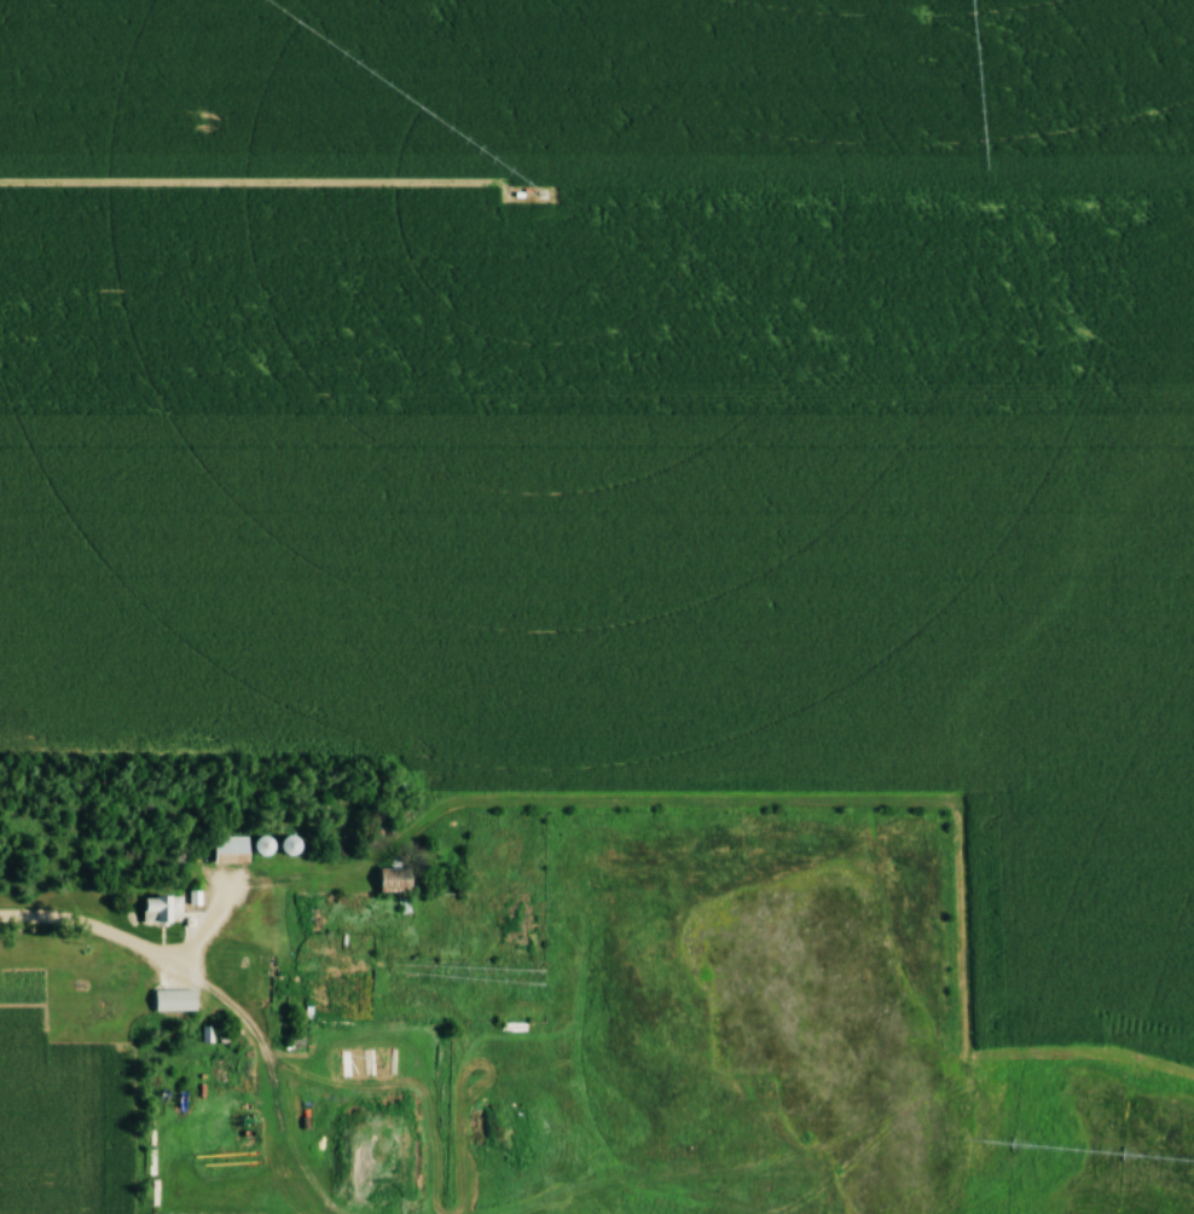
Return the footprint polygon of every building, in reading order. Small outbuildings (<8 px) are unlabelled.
[(300,854),(303,837),(289,834),(286,851),(300,854)] [(251,862),(251,836),(216,836),(216,862),(251,862)] [(276,852),(275,836),(259,837),(260,853),(276,852)] [(417,868),(383,868),(383,892),(417,892),(417,868)] [(146,924),(184,924),(184,896),(146,896),(146,924)] [(199,1011),(199,989),(156,989),(156,1011),(199,1011)]
